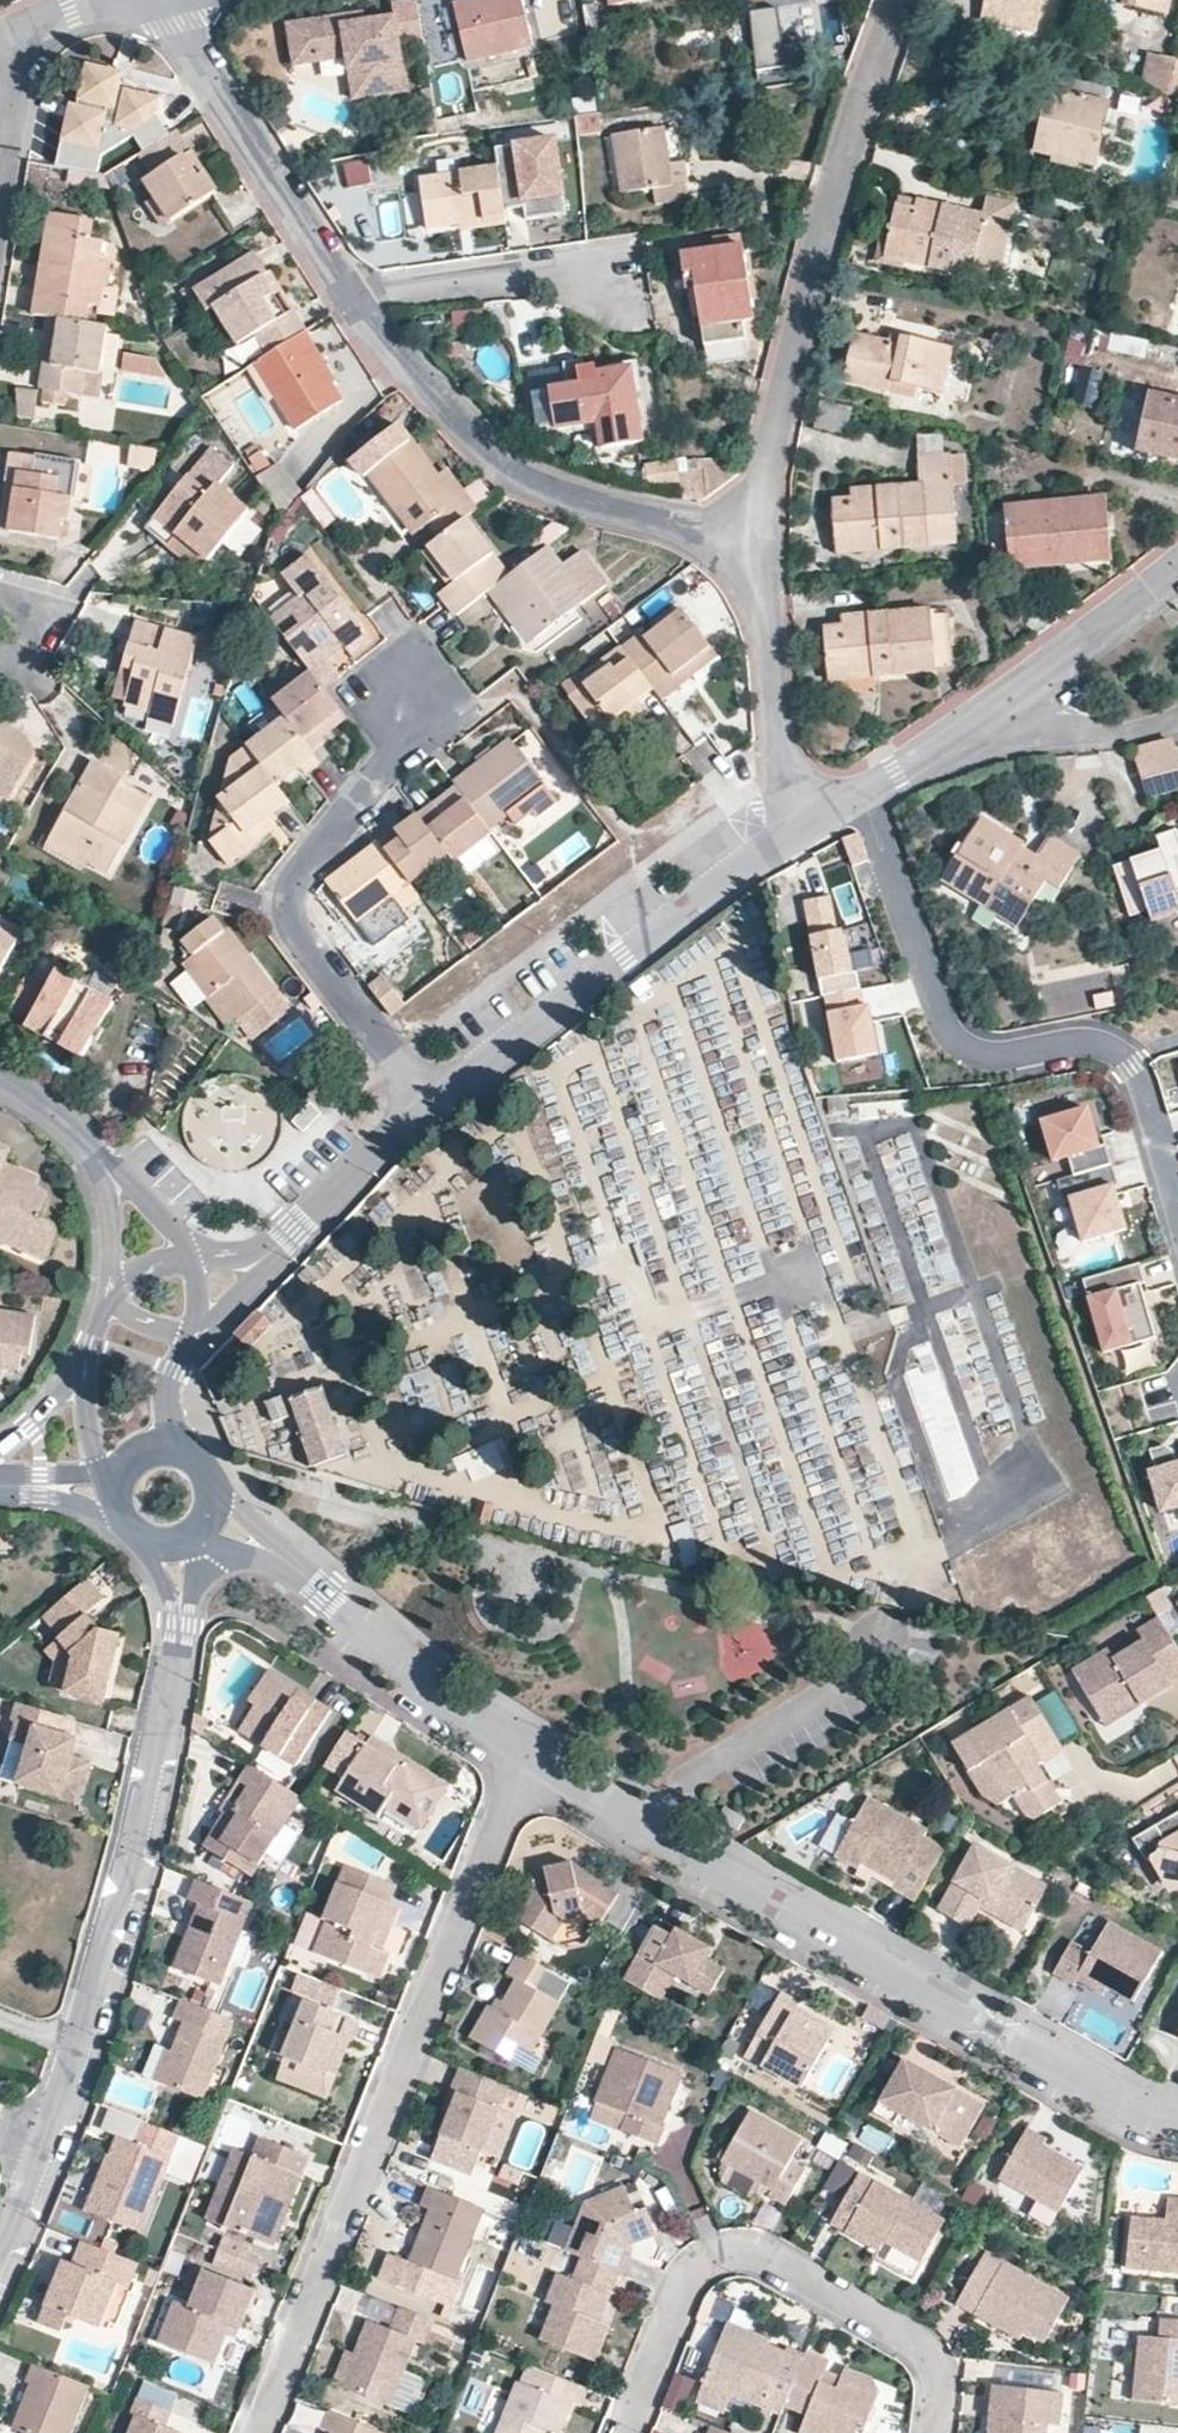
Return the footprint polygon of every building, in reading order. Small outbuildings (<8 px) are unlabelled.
[(449,3),(468,59),(529,45),(515,0),(460,0),(449,3)] [(607,9),(658,0),(606,0),(607,9)] [(987,17),(1032,25),(1037,0),(990,0),(987,17)] [(1100,2),(1162,13),(1165,0),(1100,0),(1100,2)] [(415,1),(395,4),(396,22),(343,29),(341,19),(294,20),(295,65),(317,64),(317,58),(322,53),(327,49),(350,51),(350,71),(363,71),(363,96),(404,92),(401,41),(421,40),(415,1)] [(781,8),(754,10),(757,67),(784,65),(781,8)] [(1166,57),(1146,51),(1135,86),(1143,89),(1156,92),(1166,57)] [(137,137),(146,151),(170,137),(157,105),(117,97),(120,79),(108,72),(83,67),(77,104),(66,108),(60,166),(100,175),(102,157),(137,137)] [(1177,99),(1156,92),(1143,89),(1135,110),(1174,115),(1177,99)] [(1101,101),(1049,93),(1040,149),(1092,158),(1101,101)] [(670,182),(660,127),(614,133),(621,192),(650,192),(655,205),(683,201),(683,183),(670,182)] [(146,151),(137,156),(174,219),(213,196),(176,134),(170,137),(146,151)] [(564,137),(498,146),(509,208),(528,208),(530,221),(571,215),(564,137)] [(366,159),(343,164),(349,187),(374,182),(366,159)] [(517,165),(421,178),(428,230),(524,217),(517,165)] [(901,263),(975,275),(979,216),(916,200),(914,213),(892,208),(885,235),(908,238),(901,263)] [(1124,206),(1109,208),(1111,222),(1126,220),(1124,206)] [(46,216),(31,312),(50,315),(94,321),(108,225),(46,216)] [(741,246),(682,255),(687,290),(696,290),(708,364),(748,357),(743,322),(754,317),(741,246)] [(254,256),(198,290),(210,312),(215,307),(241,345),(255,336),(267,357),(256,366),(295,431),(340,400),(307,352),(314,348),(294,314),(288,320),(259,275),(264,272),(254,256)] [(94,321),(50,315),(39,387),(46,388),(44,401),(61,404),(63,392),(78,394),(83,370),(95,372),(107,325),(94,321)] [(842,379),(930,404),(946,347),(851,333),(842,379)] [(1092,352),(1149,354),(1149,336),(1093,334),(1092,352)] [(1177,366),(1177,348),(1159,344),(1156,361),(1177,366)] [(161,377),(164,361),(125,353),(122,369),(161,377)] [(589,372),(593,380),(528,390),(537,432),(596,424),(601,450),(644,442),(629,367),(589,372)] [(17,389),(18,417),(35,416),(33,388),(17,389)] [(1145,398),(1133,444),(1177,455),(1177,406),(1145,398)] [(815,429),(848,434),(852,406),(820,401),(815,429)] [(395,425),(348,462),(363,477),(367,473),(391,505),(398,501),(418,531),(425,526),(437,541),(464,519),(475,510),(464,496),(454,503),(395,425)] [(254,443),(236,453),(255,477),(270,468),(254,443)] [(129,469),(154,470),(155,448),(130,447),(129,469)] [(158,516),(208,559),(248,510),(217,482),(233,466),(212,451),(158,516)] [(4,453),(0,479),(0,525),(63,536),(75,464),(4,453)] [(856,552),(950,549),(951,455),(917,458),(918,483),(879,486),(877,500),(833,501),(831,530),(851,530),(856,552)] [(673,462),(643,466),(643,487),(675,483),(673,462)] [(705,473),(682,473),(684,497),(705,495),(705,473)] [(1018,567),(1103,562),(1099,505),(1015,510),(1018,567)] [(508,576),(464,519),(437,541),(428,545),(452,581),(438,592),(455,615),(488,591),(508,576)] [(508,576),(488,591),(499,605),(505,601),(531,638),(603,582),(582,551),(558,566),(547,547),(508,576)] [(309,559),(286,576),(297,599),(273,620),(311,669),(345,644),(354,655),(374,641),(309,559)] [(828,661),(925,664),(927,610),(830,607),(828,661)] [(640,635),(621,648),(645,682),(660,700),(679,684),(672,675),(709,647),(681,614),(642,639),(640,635)] [(198,642),(135,624),(121,672),(133,674),(124,706),(150,714),(147,719),(173,727),(198,642)] [(645,682),(621,648),(585,677),(588,683),(572,696),(598,731),(610,722),(616,729),(630,719),(624,711),(652,691),(645,682)] [(338,709),(308,674),(273,702),(285,717),(311,749),(325,739),(315,727),(338,709)] [(0,713),(0,790),(10,796),(37,752),(27,736),(3,724),(4,715),(0,713)] [(311,749),(285,717),(248,747),(276,786),(298,769),(302,773),(318,761),(311,749)] [(510,741),(452,781),(466,797),(486,822),(489,825),(509,813),(516,823),(530,812),(534,819),(557,801),(510,741)] [(276,786),(248,747),(232,760),(209,842),(228,867),(252,847),(268,826),(264,821),(289,802),(276,786)] [(1147,798),(1177,788),(1177,778),(1176,772),(1170,753),(1136,765),(1147,798)] [(129,779),(92,764),(47,847),(84,869),(90,861),(108,872),(150,799),(127,785),(129,779)] [(486,822),(466,797),(442,814),(435,802),(418,812),(450,853),(454,858),(492,831),(486,822)] [(379,846),(410,884),(450,853),(418,812),(379,846)] [(982,820),(945,879),(1013,923),(1043,878),(1059,885),(1076,858),(1051,836),(1037,857),(982,820)] [(1114,876),(1126,910),(1149,908),(1153,919),(1177,908),(1177,887),(1177,886),(1177,824),(1177,823),(1158,828),(1158,842),(1130,854),(1135,864),(1114,876)] [(854,866),(870,860),(861,832),(845,838),(854,866)] [(375,842),(326,881),(369,933),(418,894),(410,884),(379,846),(375,842)] [(816,984),(848,981),(839,895),(807,899),(816,984)] [(0,919),(0,970),(24,932),(0,919)] [(189,939),(184,942),(196,954),(187,962),(210,995),(223,986),(243,1017),(273,989),(228,928),(223,933),(214,921),(189,939)] [(169,930),(161,927),(157,943),(167,943),(169,930)] [(23,974),(3,1013),(79,1056),(111,1003),(58,974),(49,990),(23,974)] [(384,974),(368,985),(390,1013),(406,1002),(384,974)] [(824,996),(840,1064),(884,1054),(868,986),(824,996)] [(302,1132),(322,1114),(310,1104),(291,1123),(302,1132)] [(1083,1110),(1038,1123),(1050,1162),(1064,1158),(1069,1176),(1106,1165),(1101,1146),(1094,1148),(1083,1110)] [(236,1162),(240,1128),(192,1123),(188,1156),(236,1162)] [(1,1161),(5,1146),(0,1144),(0,1227),(20,1235),(15,1246),(46,1258),(57,1222),(38,1214),(43,1191),(19,1178),(19,1169),(1,1161)] [(1112,1187),(1106,1165),(1069,1176),(1052,1181),(1058,1203),(1065,1201),(1078,1243),(1122,1231),(1109,1187),(1112,1187)] [(1134,1264),(1079,1280),(1099,1353),(1150,1338),(1140,1304),(1132,1307),(1129,1297),(1137,1294),(1135,1284),(1140,1283),(1134,1264)] [(7,1371),(8,1366),(22,1367),(25,1352),(33,1353),(38,1315),(0,1310),(0,1370),(7,1371)] [(272,1327),(259,1313),(235,1337),(249,1351),(254,1346),(255,1347),(269,1334),(267,1332),(272,1327)] [(1123,1373),(1158,1366),(1153,1344),(1119,1351),(1123,1373)] [(400,1399),(431,1407),(439,1376),(409,1368),(400,1399)] [(323,1392),(292,1402),(313,1465),(346,1453),(323,1392)] [(284,1397),(268,1402),(276,1426),(292,1421),(284,1397)] [(981,1401),(985,1434),(1008,1432),(1005,1398),(981,1401)] [(1149,1472),(1164,1514),(1177,1510),(1177,1464),(1149,1472)] [(105,1599),(89,1578),(47,1614),(75,1651),(64,1689),(104,1703),(117,1642),(86,1614),(105,1599)] [(1074,1670),(1108,1719),(1177,1675),(1177,1652),(1156,1617),(1074,1670)] [(258,1702),(241,1729),(300,1765),(333,1709),(316,1699),(313,1706),(304,1700),(307,1693),(269,1670),(252,1699),(258,1702)] [(1033,1695),(957,1743),(969,1768),(988,1762),(1006,1799),(1018,1795),(1025,1811),(1037,1815),(1054,1807),(1043,1789),(1051,1780),(1041,1766),(1066,1747),(1033,1695)] [(76,1719),(17,1703),(11,1722),(18,1724),(4,1775),(75,1801),(86,1762),(70,1758),(66,1751),(69,1736),(76,1719)] [(192,1728),(204,1738),(210,1722),(197,1712),(192,1728)] [(375,1735),(340,1791),(381,1819),(390,1805),(420,1827),(434,1804),(423,1797),(433,1778),(404,1759),(400,1767),(382,1754),(388,1744),(375,1735)] [(205,1849),(258,1879),(307,1801),(250,1765),(241,1785),(250,1789),(233,1818),(227,1815),(205,1849)] [(873,1795),(838,1857),(918,1900),(947,1847),(928,1839),(930,1826),(873,1795)] [(746,1820),(724,1807),(716,1819),(738,1833),(746,1820)] [(1133,1843),(1167,1882),(1177,1884),(1177,1811),(1133,1843)] [(976,1845),(946,1907),(970,1924),(989,1889),(1033,1916),(1049,1881),(976,1845)] [(440,1864),(432,1881),(443,1886),(452,1870),(440,1864)] [(538,1872),(518,1917),(553,1937),(567,1915),(582,1911),(603,1924),(617,1891),(581,1864),(554,1868),(538,1872)] [(385,1922),(396,1887),(354,1866),(324,1954),(380,1983),(397,1955),(387,1951),(394,1930),(385,1922)] [(173,1968),(221,1986),(252,1903),(193,1881),(187,1899),(198,1903),(173,1968)] [(1072,1939),(1057,1971),(1074,1981),(1081,1969),(1136,2000),(1164,1949),(1108,1919),(1092,1947),(1072,1939)] [(659,1925),(630,1976),(652,1988),(667,1967),(677,1970),(678,1961),(699,1973),(695,1982),(710,1991),(724,1971),(706,1961),(716,1951),(681,1927),(673,1932),(659,1925)] [(573,1982),(520,1951),(504,1974),(515,1980),(499,2009),(488,2008),(472,2038),(512,2060),(522,2047),(530,2054),(573,1982)] [(802,2002),(784,1989),(751,2057),(805,2086),(830,2042),(808,2028),(805,2020),(795,2013),(802,2002)] [(154,2080),(198,2096),(229,2019),(172,1998),(166,2016),(176,2020),(154,2080)] [(282,2025),(273,2051),(328,2072),(342,2038),(354,2044),(364,2021),(304,1999),(294,2027),(282,2025)] [(675,2066),(624,2049),(602,2101),(635,2111),(629,2130),(661,2141),(672,2101),(661,2097),(675,2066)] [(963,2091),(886,2049),(857,2105),(877,2116),(883,2106),(942,2138),(963,2091)] [(505,2087),(464,2070),(429,2156),(470,2172),(505,2087)] [(803,2143),(753,2116),(726,2165),(791,2207),(808,2173),(793,2166),(803,2143)] [(1009,2116),(980,2167),(1037,2199),(1060,2156),(1022,2134),(1027,2125),(1009,2116)] [(270,2244),(307,2158),(261,2139),(242,2192),(221,2183),(207,2218),(270,2244)] [(172,2153),(138,2143),(132,2163),(104,2156),(84,2211),(139,2229),(150,2196),(141,2195),(150,2168),(163,2174),(172,2153)] [(942,2222),(862,2179),(832,2222),(881,2250),(893,2243),(923,2262),(942,2222)] [(659,2211),(672,2207),(665,2182),(651,2186),(659,2211)] [(400,2257),(456,2279),(484,2210),(429,2187),(400,2257)] [(634,2216),(628,2187),(586,2205),(571,2250),(586,2257),(619,2272),(625,2275),(634,2258),(625,2253),(629,2241),(652,2233),(649,2211),(634,2216)] [(676,2243),(698,2236),(689,2209),(666,2217),(676,2243)] [(1132,2215),(1127,2265),(1177,2270),(1177,2220),(1132,2215)] [(213,2266),(252,2279),(262,2251),(223,2237),(213,2266)] [(81,2238),(49,2308),(97,2330),(129,2259),(81,2238)] [(993,2256),(961,2304),(978,2318),(986,2309),(1048,2347),(1071,2301),(993,2256)] [(619,2272),(586,2257),(579,2277),(559,2270),(548,2295),(560,2301),(544,2335),(599,2358),(611,2321),(590,2312),(603,2285),(612,2289),(619,2272)] [(166,2346),(214,2364),(232,2320),(243,2327),(260,2290),(200,2272),(166,2346)] [(369,2319),(343,2388),(395,2410),(422,2346),(433,2346),(441,2324),(397,2307),(390,2328),(369,2319)] [(1138,2334),(1131,2400),(1177,2404),(1177,2319),(1161,2317),(1157,2336),(1138,2334)] [(806,2358),(717,2321),(691,2383),(780,2420),(786,2406),(806,2358)] [(806,2358),(786,2406),(813,2421),(811,2432),(876,2432),(885,2399),(872,2396),(877,2380),(854,2374),(847,2393),(828,2388),(835,2366),(806,2358)] [(30,2432),(72,2432),(91,2386),(35,2363),(28,2382),(33,2383),(17,2428),(30,2432)] [(513,2384),(492,2432),(533,2432),(535,2428),(549,2432),(556,2432),(569,2406),(538,2394),(543,2383),(532,2379),(527,2389),(513,2384)] [(997,2393),(993,2432),(1053,2432),(1054,2430),(1065,2430),(1067,2398),(997,2393)] [(128,2432),(183,2432),(188,2422),(141,2401),(128,2432)] [(330,2412),(321,2432),(322,2432),(381,2432),(330,2412)]
